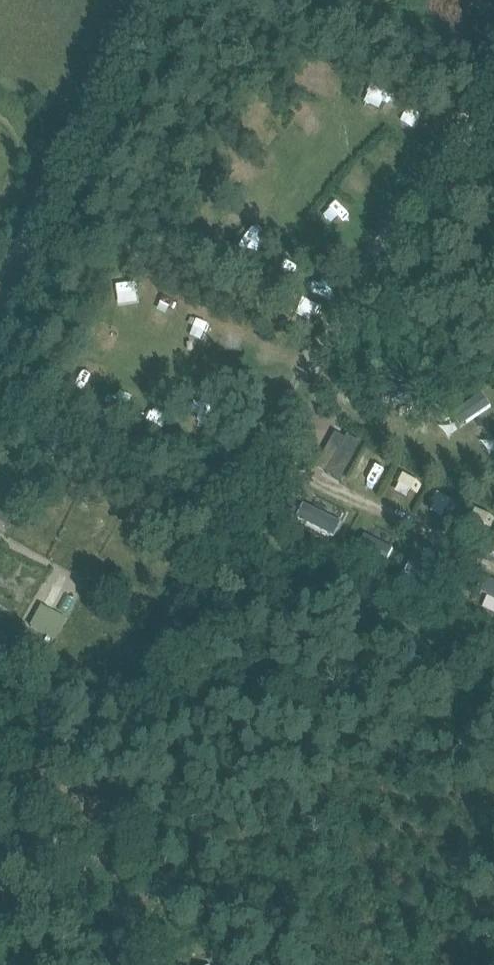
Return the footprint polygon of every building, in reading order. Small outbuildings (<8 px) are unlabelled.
[(384,88),(373,105),(386,113),(397,96),(384,88)] [(116,297),(131,290),(123,273),(108,280),(116,297)] [(156,299),(145,317),(162,327),(173,309),(156,299)] [(388,383),(384,398),(417,408),(422,393),(388,383)] [(483,395),(452,415),(461,428),(491,407),(483,395)] [(348,437),(327,475),(340,482),(361,444),(348,437)] [(360,457),(352,473),(370,482),(378,467),(360,457)] [(412,502),(419,481),(400,475),(393,495),(412,502)] [(431,515),(446,516),(447,499),(433,498),(431,515)] [(5,526),(14,511),(0,503),(0,523),(5,526)] [(304,506),(297,519),(335,538),(342,525),(304,506)] [(366,537),(358,551),(386,565),(393,551),(366,537)] [(354,550),(358,543),(350,539),(346,546),(354,550)] [(412,560),(405,573),(442,592),(449,578),(412,560)] [(479,592),(493,599),(493,583),(486,579),(479,592)] [(458,599),(449,595),(446,601),(454,606),(458,599)] [(22,619),(5,628),(12,640),(29,630),(22,619)]
